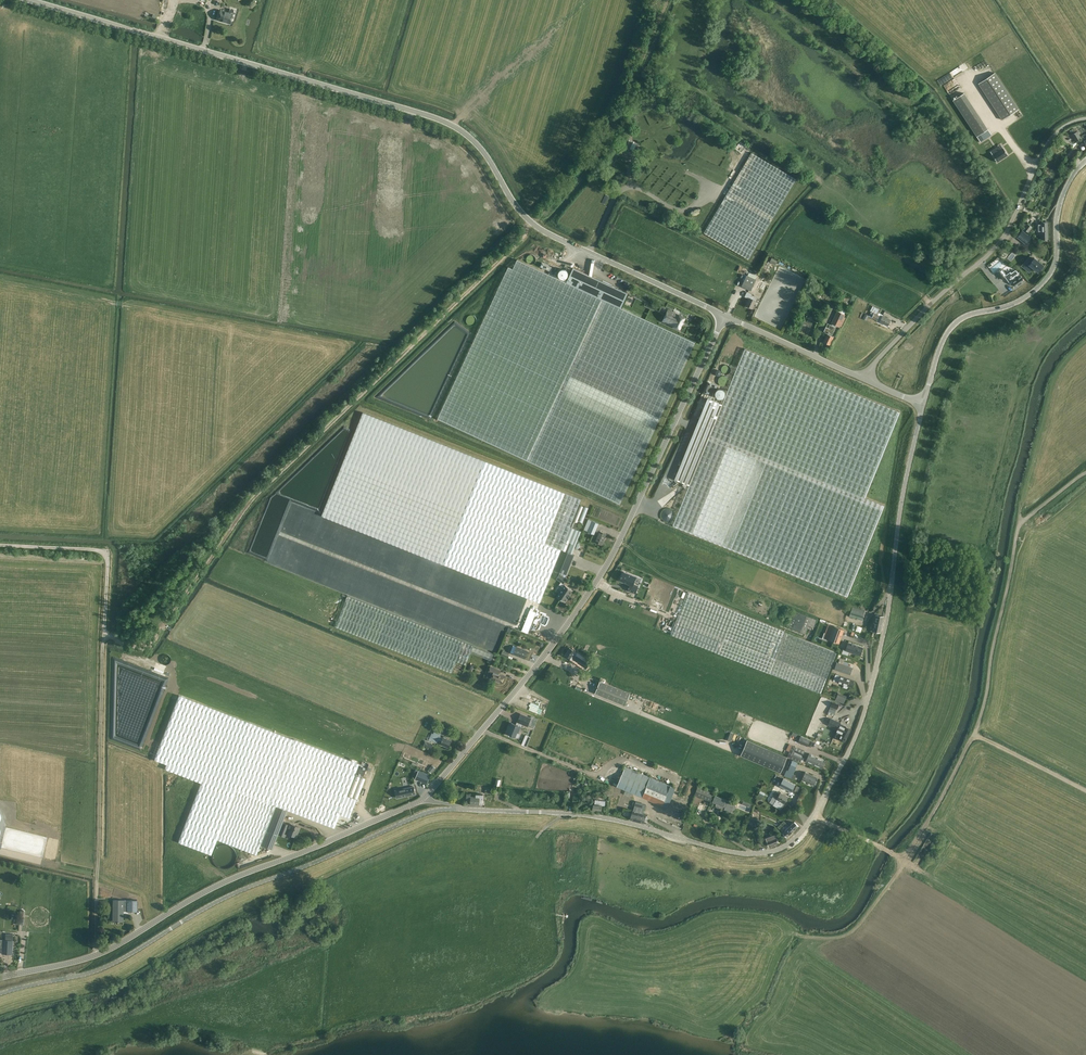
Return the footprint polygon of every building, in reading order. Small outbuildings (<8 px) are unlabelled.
[(218,20),(230,23),(233,14),(234,10),(229,9),(228,13),(220,11),(218,20)] [(974,75),(989,70),(985,61),(971,66),(974,75)] [(994,72),(977,83),(1001,119),(1018,108),(994,72)] [(990,135),(964,92),(952,99),(979,142),(990,135)] [(1071,135),(1076,142),(1082,139),(1077,131),(1076,132),(1074,128),(1069,131),(1071,135)] [(623,154),(630,158),(634,150),(630,148),(633,143),(629,141),(623,154)] [(1003,148),(996,153),(994,149),(994,150),(990,152),(997,162),(1008,155),(1003,148)] [(796,179),(751,153),(704,233),(749,259),(796,179)] [(1042,231),(1042,240),(1048,240),(1047,222),(1042,223),(1042,224),(1038,224),(1038,231),(1042,231)] [(1027,224),(1023,229),(1028,232),(1032,227),(1027,224)] [(1022,231),(1017,237),(1026,244),(1031,237),(1022,231)] [(1029,265),(1038,272),(1044,265),(1034,258),(1029,265)] [(438,419),(620,504),(695,343),(621,308),(628,293),(573,268),(566,283),(517,260),(513,269),(508,267),(438,419)] [(552,267),(542,263),(540,267),(550,271),(552,267)] [(560,267),(554,273),(560,279),(566,274),(560,267)] [(766,276),(769,270),(762,267),(760,273),(766,276)] [(1007,275),(1002,268),(996,273),(1001,279),(1007,275)] [(749,273),(748,276),(747,275),(741,286),(751,291),(756,279),(755,279),(756,276),(749,273)] [(823,278),(831,282),(833,278),(825,274),(823,278)] [(1011,279),(1016,287),(1024,281),(1019,274),(1011,279)] [(746,306),(752,308),(757,297),(751,295),(752,294),(747,292),(745,297),(749,299),(746,306)] [(877,320),(887,326),(891,320),(883,316),(882,317),(879,316),(879,315),(878,314),(880,310),(873,306),(870,311),(871,311),(868,316),(871,318),(876,321),(877,320)] [(679,315),(668,310),(668,309),(662,321),(680,329),(685,317),(679,315)] [(837,311),(831,323),(832,323),(835,325),(839,327),(845,315),(837,311)] [(835,325),(832,323),(831,325),(828,323),(823,332),(827,334),(823,342),(830,345),(833,337),(830,335),(830,334),(832,335),(835,327),(834,326),(835,325)] [(673,526),(847,596),(884,505),(865,497),(900,412),(745,349),(722,404),(707,398),(675,479),(689,485),(673,526)] [(713,396),(717,386),(709,382),(705,393),(713,396)] [(322,515),(540,603),(553,570),(566,575),(574,555),(572,554),(581,531),(570,527),(581,499),(484,460),(363,412),(322,515)] [(595,542),(602,545),(606,534),(600,531),(596,530),(599,524),(588,519),(584,530),(588,531),(587,532),(594,535),(594,534),(598,536),(595,542)] [(635,594),(639,586),(634,584),(636,577),(623,572),(620,581),(630,585),(627,590),(635,594)] [(557,596),(565,602),(573,590),(565,585),(564,585),(563,584),(563,583),(567,579),(559,574),(556,579),(557,579),(561,582),(559,585),(563,587),(557,596)] [(716,653),(821,693),(837,653),(784,632),(784,631),(687,592),(671,635),(716,652),(716,653)] [(335,626),(452,673),(456,661),(466,665),(471,653),(491,660),(494,654),(347,596),(335,626)] [(849,616),(862,620),(865,610),(852,606),(849,616)] [(787,626),(805,633),(808,625),(813,626),(816,619),(792,611),(787,626)] [(873,631),(880,632),(883,619),(881,618),(881,616),(876,615),(874,623),(875,623),(873,631)] [(823,638),(839,643),(844,630),(833,626),(828,625),(823,638)] [(849,652),(860,655),(863,648),(848,643),(846,650),(843,649),(842,653),(848,655),(849,652)] [(526,659),(529,652),(516,647),(513,655),(526,659)] [(584,663),(586,664),(589,661),(575,651),(576,650),(572,648),(571,649),(570,648),(565,655),(573,660),(574,658),(583,664),(584,663)] [(834,669),(850,674),(853,667),(837,662),(834,669)] [(491,679),(502,683),(505,676),(496,673),(498,670),(491,667),(488,672),(487,675),(487,677),(491,678),(491,679)] [(854,680),(840,676),(836,674),(833,681),(838,682),(844,685),(843,687),(844,688),(847,689),(848,688),(849,686),(851,687),(854,680)] [(625,705),(630,693),(600,681),(595,693),(625,705)] [(834,701),(844,703),(846,696),(836,693),(834,701)] [(154,759),(166,764),(165,769),(201,783),(201,784),(178,842),(211,855),(217,839),(256,855),(260,845),(261,845),(272,850),(277,836),(278,834),(282,822),(287,810),(334,828),(339,814),(349,818),(356,799),(347,795),(359,764),(179,695),(160,746),(156,755),(154,759)] [(532,718),(520,713),(516,725),(512,723),(509,729),(508,729),(506,733),(518,738),(519,737),(520,735),(520,733),(519,733),(523,724),(528,727),(532,718)] [(851,729),(841,724),(841,723),(831,718),(827,725),(833,727),(832,729),(838,732),(835,737),(845,741),(851,729)] [(440,744),(448,747),(451,741),(443,737),(440,736),(441,733),(435,730),(433,734),(431,734),(428,741),(430,742),(431,740),(437,743),(438,740),(442,741),(440,744)] [(526,734),(522,744),(527,746),(531,736),(526,734)] [(798,742),(807,746),(810,740),(800,735),(798,742)] [(747,740),(740,755),(780,772),(787,757),(747,740)] [(798,761),(800,762),(802,757),(794,754),(795,752),(803,756),(805,751),(792,745),(787,756),(792,759),(798,761)] [(806,761),(822,768),(825,761),(810,754),(806,761)] [(789,766),(795,768),(796,765),(798,761),(792,759),(790,762),(789,766)] [(650,777),(625,766),(616,786),(642,797),(650,777)] [(427,783),(430,775),(419,770),(415,778),(427,783)] [(796,774),(786,770),(784,775),(794,779),(796,774)] [(802,779),(814,785),(817,778),(805,772),(802,779)] [(406,788),(395,790),(397,798),(415,794),(414,787),(413,787),(413,783),(415,783),(414,776),(411,777),(411,778),(401,780),(402,785),(405,785),(406,788)] [(676,788),(650,777),(642,797),(667,809),(676,788)] [(779,786),(791,792),(795,784),(783,778),(779,786)] [(696,796),(710,801),(713,793),(699,788),(696,796)] [(779,808),(780,808),(781,808),(782,808),(784,804),(783,804),(784,803),(788,797),(780,792),(779,795),(775,793),(773,796),(777,798),(773,805),(779,808)] [(470,804),(483,805),(483,794),(476,794),(476,797),(471,797),(471,794),(467,794),(467,804),(470,804)] [(734,803),(715,795),(712,802),(716,804),(715,805),(716,807),(717,808),(719,809),(721,808),(731,812),(733,812),(734,812),(735,810),(736,808),(736,806),(736,805),(734,803)] [(592,811),(594,812),(595,810),(601,811),(602,806),(599,805),(599,802),(594,802),(594,805),(593,805),(593,810),(592,810),(592,811)] [(646,805),(635,802),(631,820),(644,823),(645,819),(646,819),(647,816),(643,815),(646,805)] [(740,803),(738,807),(749,812),(751,808),(740,803)] [(749,823),(758,827),(760,822),(751,818),(749,823)] [(783,833),(787,837),(798,826),(794,822),(790,827),(786,824),(780,831),(783,833)] [(286,833),(296,837),(300,827),(290,823),(289,825),(286,824),(284,827),(288,828),(286,833)] [(766,838),(769,846),(778,842),(775,835),(766,838)] [(129,900),(113,900),(113,922),(123,922),(123,910),(126,910),(127,912),(137,912),(137,901),(129,900)] [(0,940),(0,953),(2,953),(2,954),(12,954),(13,934),(6,934),(5,940),(3,940),(0,940)]
